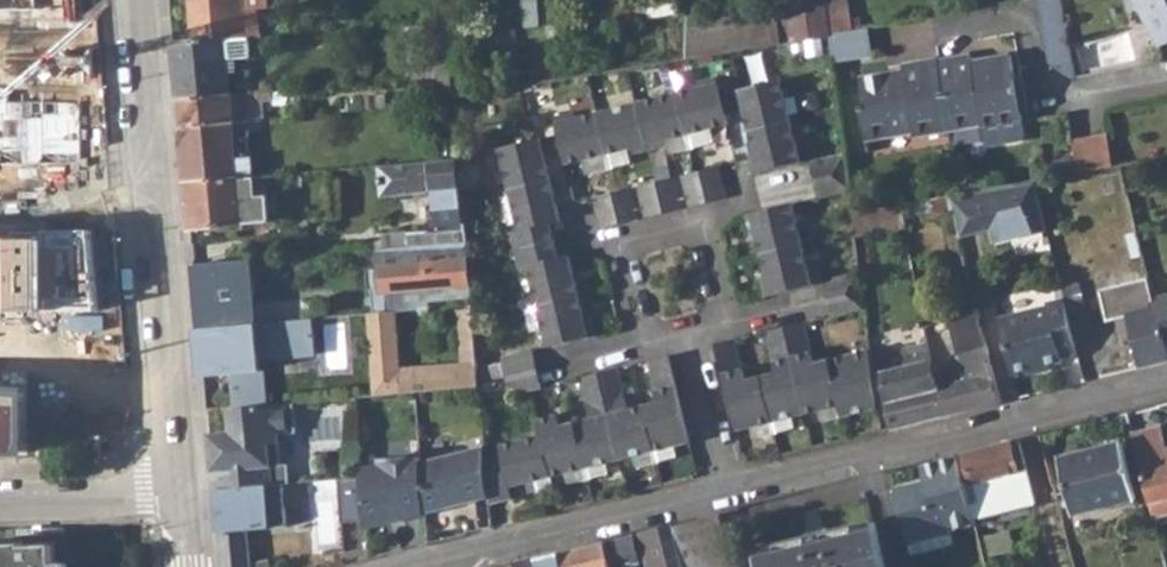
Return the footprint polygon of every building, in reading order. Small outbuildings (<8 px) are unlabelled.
[(71,0),(0,0),(0,285),(5,285),(11,112),(67,114),(71,0)] [(195,30),(197,30),(198,42),(212,41),(252,38),(263,38),(261,10),(248,11),(247,0),(192,0),(195,30)] [(248,11),(261,10),(260,0),(247,0),(248,11)] [(626,23),(675,13),(675,0),(652,0),(626,4),(626,23)] [(686,59),(831,34),(827,0),(775,0),(776,6),(687,21),(686,59)] [(831,34),(851,31),(848,0),(827,0),(831,34)] [(1073,79),(1079,78),(1064,0),(1039,0),(1051,58),(1073,79)] [(1164,47),(1166,45),(1166,0),(1140,0),(1164,47)] [(851,31),(831,34),(836,65),(874,59),(869,28),(851,31)] [(504,30),(506,47),(517,46),(516,31),(504,30)] [(252,58),(252,38),(212,41),(198,42),(196,42),(175,43),(180,100),(218,96),(231,95),(228,60),(252,58)] [(952,127),(982,122),(983,129),(987,128),(1022,122),(1012,54),(972,60),(971,52),(941,58),(952,127)] [(860,74),(865,137),(913,129),(915,133),(952,127),(941,58),(941,55),(901,62),(902,67),(860,74)] [(413,57),(415,81),(436,80),(440,79),(437,56),(413,57)] [(559,113),(563,130),(567,147),(569,157),(592,152),(611,147),(625,144),(632,142),(650,138),(666,134),(673,132),(688,129),(708,124),(730,119),(728,109),(723,92),(719,74),(701,78),(702,84),(580,115),(577,109),(559,113)] [(784,76),(736,88),(740,106),(747,105),(757,148),(752,150),(756,168),(804,158),(784,76)] [(456,106),(454,78),(440,79),(436,80),(438,108),(456,106)] [(736,88),(723,92),(728,109),(740,106),(736,88)] [(233,123),(236,122),(233,104),(246,104),(258,104),(258,93),(231,95),(218,96),(180,100),(182,126),(233,123)] [(248,122),(246,104),(233,104),(236,122),(248,122)] [(247,179),(255,178),(253,161),(239,162),(236,139),(252,138),(251,121),(248,122),(236,122),(233,123),(182,126),(187,183),(247,179)] [(1024,133),(1022,122),(987,128),(983,129),(985,139),(991,143),(1020,139),(1024,133)] [(712,138),(708,124),(688,129),(691,142),(712,138)] [(676,146),(691,142),(688,129),(673,132),(676,146)] [(563,130),(552,133),(556,151),(567,147),(563,130)] [(544,155),(556,151),(552,133),(501,145),(522,229),(511,232),(519,268),(531,265),(551,346),(599,335),(594,315),(585,316),(569,254),(559,258),(551,221),(561,219),(544,155)] [(670,147),(666,134),(650,138),(654,152),(670,147)] [(1075,143),(1080,174),(1118,167),(1111,136),(1075,143)] [(636,156),(654,152),(650,138),(632,142),(636,156)] [(629,158),(625,144),(611,147),(614,162),(629,158)] [(597,166),(614,162),(611,147),(592,152),(597,166)] [(811,157),(821,194),(852,186),(847,148),(811,157)] [(427,234),(409,236),(411,250),(469,245),(461,162),(380,168),(383,197),(436,193),(436,209),(424,211),(427,234)] [(684,173),(692,204),(729,195),(721,163),(684,173)] [(642,182),(649,215),(683,206),(675,174),(642,182)] [(187,183),(191,229),(269,222),(267,177),(255,178),(247,179),(187,183)] [(953,210),(960,239),(979,235),(976,220),(988,217),(991,231),(995,246),(1048,232),(1035,182),(950,197),(953,210)] [(633,186),(615,189),(623,221),(640,217),(633,186)] [(606,225),(623,221),(615,189),(598,193),(606,225)] [(934,199),(937,213),(953,210),(950,197),(934,199)] [(761,273),(766,294),(813,281),(795,199),(747,210),(751,231),(759,229),(768,271),(761,273)] [(852,214),(854,227),(906,220),(903,205),(852,214)] [(976,220),(979,235),(991,231),(988,217),(976,220)] [(380,252),(411,250),(409,236),(378,237),(380,252)] [(368,314),(377,395),(394,393),(481,385),(475,314),(462,315),(466,363),(404,369),(401,320),(394,321),(393,312),(390,292),(472,285),(469,245),(411,250),(380,252),(380,268),(371,269),(368,275),(369,286),(375,290),(378,312),(368,314)] [(195,266),(197,288),(235,285),(234,263),(195,266)] [(827,279),(837,315),(865,307),(860,270),(827,279)] [(1142,369),(1166,363),(1166,349),(1166,344),(1154,298),(1149,279),(1098,291),(1106,325),(1117,322),(1119,346),(1136,342),(1142,369)] [(920,297),(925,329),(937,317),(932,293),(920,297)] [(1166,344),(1166,294),(1154,298),(1166,344)] [(1066,300),(1074,334),(1093,328),(1084,296),(1066,300)] [(1066,300),(1001,320),(1014,374),(1018,376),(1051,369),(1050,366),(1064,363),(1063,359),(1080,355),(1074,334),(1066,300)] [(948,387),(943,388),(949,417),(1002,403),(978,309),(950,314),(964,366),(967,381),(948,387)] [(235,408),(266,405),(262,357),(317,352),(314,318),(200,328),(204,368),(231,366),(232,374),(235,408)] [(741,430),(759,426),(775,422),(793,417),(823,409),(842,405),(845,416),(880,407),(872,350),(816,363),(806,320),(771,330),(780,371),(750,379),(739,338),(719,342),(741,430)] [(883,376),(890,402),(887,403),(895,430),(949,417),(943,388),(939,369),(932,364),(928,345),(904,351),(908,369),(883,376)] [(503,359),(512,392),(545,384),(537,350),(503,359)] [(608,462),(640,454),(658,449),(675,445),(695,440),(674,354),(654,359),(664,400),(631,408),(620,366),(586,376),(595,416),(562,425),(559,414),(542,418),(546,432),(503,443),(507,454),(488,460),(491,497),(492,503),(518,496),(514,485),(535,480),(556,475),(571,471),(590,466),(608,462)] [(231,366),(204,368),(204,376),(232,374),(231,366)] [(945,371),(948,387),(967,381),(964,366),(945,371)] [(235,408),(230,408),(232,431),(209,433),(214,488),(269,483),(291,482),(289,462),(282,463),(279,434),(297,432),(295,402),(266,405),(235,408)] [(825,421),(845,416),(842,405),(823,409),(825,421)] [(795,429),(793,417),(775,422),(778,432),(795,429)] [(761,436),(778,432),(775,422),(759,426),(761,436)] [(1156,518),(1166,515),(1166,450),(1161,429),(1134,435),(1156,518)] [(959,457),(975,520),(1037,505),(1020,442),(959,457)] [(678,456),(675,445),(658,449),(661,461),(678,456)] [(1061,459),(1077,517),(1135,503),(1119,445),(1061,459)] [(427,513),(491,497),(488,460),(487,447),(423,462),(427,513)] [(643,465),(661,461),(658,449),(640,454),(643,465)] [(366,527),(427,513),(423,462),(423,457),(383,459),(383,467),(362,469),(362,476),(366,527)] [(896,488),(911,543),(955,533),(954,530),(976,525),(975,520),(959,457),(921,466),(924,481),(896,488)] [(610,472),(608,462),(590,466),(592,477),(610,472)] [(574,481),(592,477),(590,466),(571,471),(574,481)] [(559,486),(556,475),(535,480),(538,490),(559,486)] [(269,483),(214,488),(219,533),(274,527),(269,483)] [(684,566),(701,566),(733,560),(722,515),(673,527),(684,566)] [(764,566),(886,566),(875,524),(830,536),(829,532),(805,537),(806,541),(761,553),(764,566)] [(649,566),(684,566),(673,527),(641,535),(649,566)] [(221,566),(271,566),(270,563),(251,566),(248,532),(219,533),(221,566)] [(633,566),(641,565),(633,537),(607,544),(612,566),(633,566)] [(64,563),(53,563),(51,546),(22,547),(21,544),(0,545),(0,566),(64,566),(64,563)] [(607,544),(538,561),(540,566),(612,566),(607,544)]
